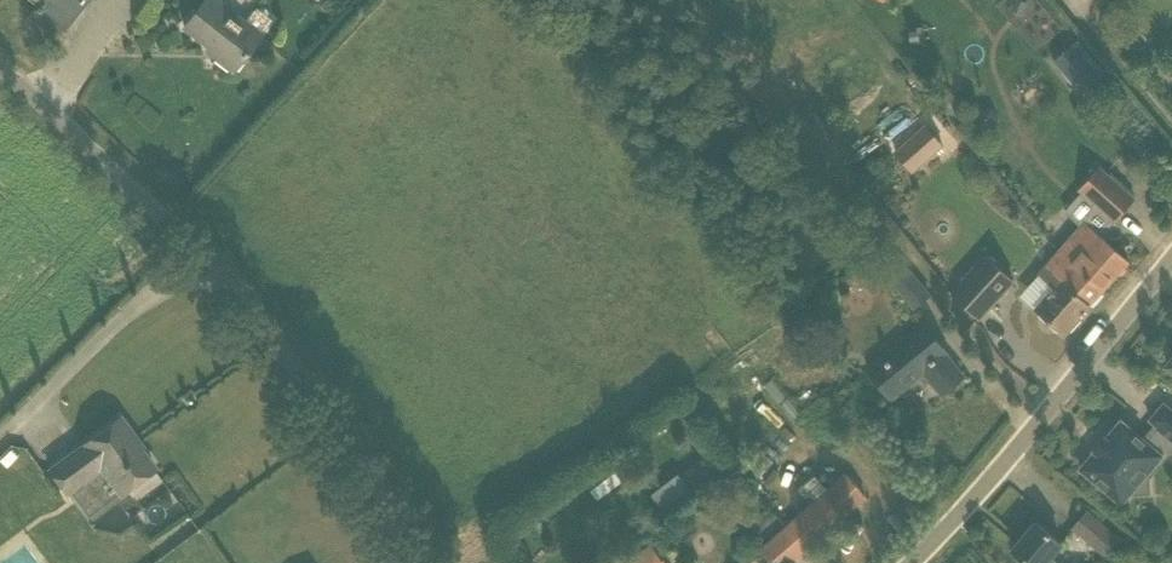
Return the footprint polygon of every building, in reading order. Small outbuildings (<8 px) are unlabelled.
[(38,6),(29,18),(47,32),(56,20),(66,27),(87,0),(30,0),(38,6)] [(184,27),(218,55),(216,57),(234,71),(261,35),(214,0),(205,0),(184,27)] [(1084,93),(1102,79),(1080,51),(1062,66),(1084,93)] [(1029,108),(1052,89),(1036,70),(1013,88),(1029,108)] [(895,152),(914,172),(945,142),(926,123),(895,152)] [(1086,223),(1062,250),(1097,282),(1095,284),(1103,292),(1130,262),(1104,238),(1116,222),(1136,199),(1100,167),(1080,190),(1099,207),(1086,223)] [(1065,334),(1103,292),(1095,284),(1097,282),(1062,250),(1040,275),(1055,290),(1038,309),(1065,334)] [(987,257),(953,295),(980,319),(1014,281),(987,257)] [(916,308),(931,296),(904,264),(889,276),(916,308)] [(870,371),(893,399),(925,372),(943,394),(964,377),(946,355),(948,354),(925,326),(870,371)] [(1151,420),(1171,438),(1171,410),(1165,404),(1151,420)] [(121,418),(86,444),(85,445),(89,450),(76,460),(72,455),(50,471),(67,493),(101,467),(121,494),(155,469),(131,437),(133,435),(121,418)] [(1096,452),(1082,470),(1122,504),(1129,496),(1127,477),(1146,476),(1163,456),(1122,422),(1108,439),(1106,437),(1103,441),(1104,441),(1098,448),(1097,447),(1094,451),(1096,452)] [(666,505),(689,486),(678,473),(655,491),(666,505)] [(808,549),(846,517),(826,495),(763,550),(774,562),(792,562),(808,549)] [(1121,541),(1088,513),(1075,527),(1108,556),(1121,541)] [(1037,523),(1014,550),(1029,562),(1063,562),(1053,555),(1062,544),(1037,523)] [(652,545),(627,562),(665,562),(652,545)]
